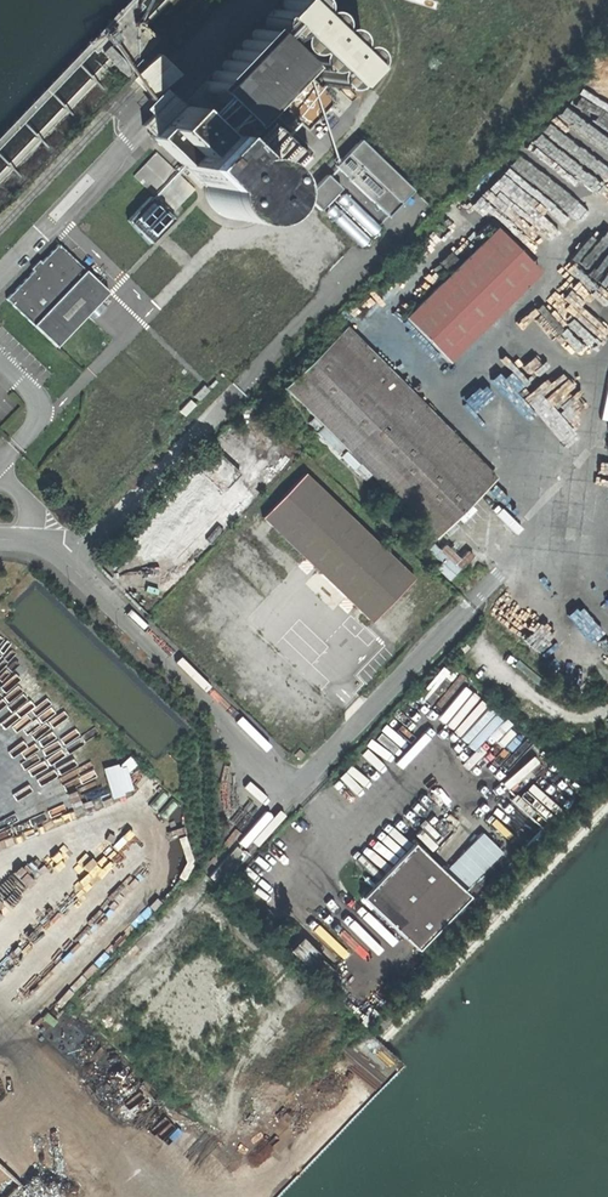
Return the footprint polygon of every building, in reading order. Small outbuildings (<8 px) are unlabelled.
[(298,18),(305,13),(307,7),(306,0),(283,0),(282,6),(284,12),(290,17),(298,18)] [(308,34),(317,35),(324,30),(326,25),(325,17),(321,12),(315,10),(309,11),(302,16),(301,24),(302,29),(308,34)] [(272,36),(281,36),(287,32),(290,26),(288,18),(285,14),(279,11),(272,12),(266,18),(264,25),(266,31),(272,36)] [(199,88),(240,126),(298,65),(258,26),(199,88)] [(291,53),(300,54),(306,49),(309,43),(308,35),(303,31),(298,28),(292,29),(285,35),(284,42),(285,48),(291,53)] [(326,53),(335,53),(341,49),(344,43),(342,35),(339,31),(333,28),(326,29),(320,34),(318,42),(320,48),(326,53)] [(126,76),(132,70),(106,44),(100,50),(126,76)] [(344,70),(353,71),(360,66),(362,60),(361,52),(357,48),(351,45),(345,46),(338,52),(337,59),(338,65),(344,70)] [(308,71),(317,72),(324,67),(326,61),(325,53),(321,49),(315,47),(309,47),(302,53),(301,61),(302,66),(308,71)] [(153,97),(176,73),(155,54),(130,81),(140,91),(143,88),(153,97)] [(327,89),(336,90),(342,85),(345,79),(343,71),(340,67),(334,65),(327,65),(321,71),(319,79),(321,84),(327,89)] [(309,130),(336,102),(306,74),(280,102),(309,130)] [(139,125),(200,186),(202,196),(206,204),(213,213),(223,219),(237,220),(250,216),(261,207),(267,195),(309,150),(268,115),(232,152),(170,94),(139,125)] [(358,140),(332,166),(385,217),(411,190),(358,140)] [(541,149),(537,153),(531,146),(498,178),(510,190),(547,155),(541,149)] [(380,227),(340,191),(341,190),(324,175),(302,198),(319,213),(321,212),(361,248),(380,227)] [(150,244),(172,220),(148,198),(126,222),(150,244)] [(403,318),(446,362),(538,273),(495,229),(403,318)] [(56,348),(108,294),(58,245),(6,299),(30,323),(56,348)] [(345,328),(335,338),(483,490),(493,479),(345,328)] [(370,476),(433,539),(483,490),(335,338),(284,388),(313,417),(307,423),(316,432),(314,434),(335,455),(343,448),(348,453),(341,459),(364,482),(370,476)] [(197,402),(207,390),(201,384),(190,395),(197,402)] [(480,419),(497,405),(482,388),(466,403),(480,419)] [(163,553),(239,473),(216,451),(139,531),(151,542),(163,553)] [(367,623),(410,577),(301,471),(257,517),(367,623)] [(237,508),(226,498),(175,550),(187,561),(237,508)] [(432,545),(427,550),(453,576),(472,558),(466,552),(457,560),(450,553),(443,546),(438,551),(432,545)] [(357,900),(412,952),(464,897),(409,844),(384,871),(357,900)] [(297,942),(290,950),(324,985),(333,976),(297,942)]
